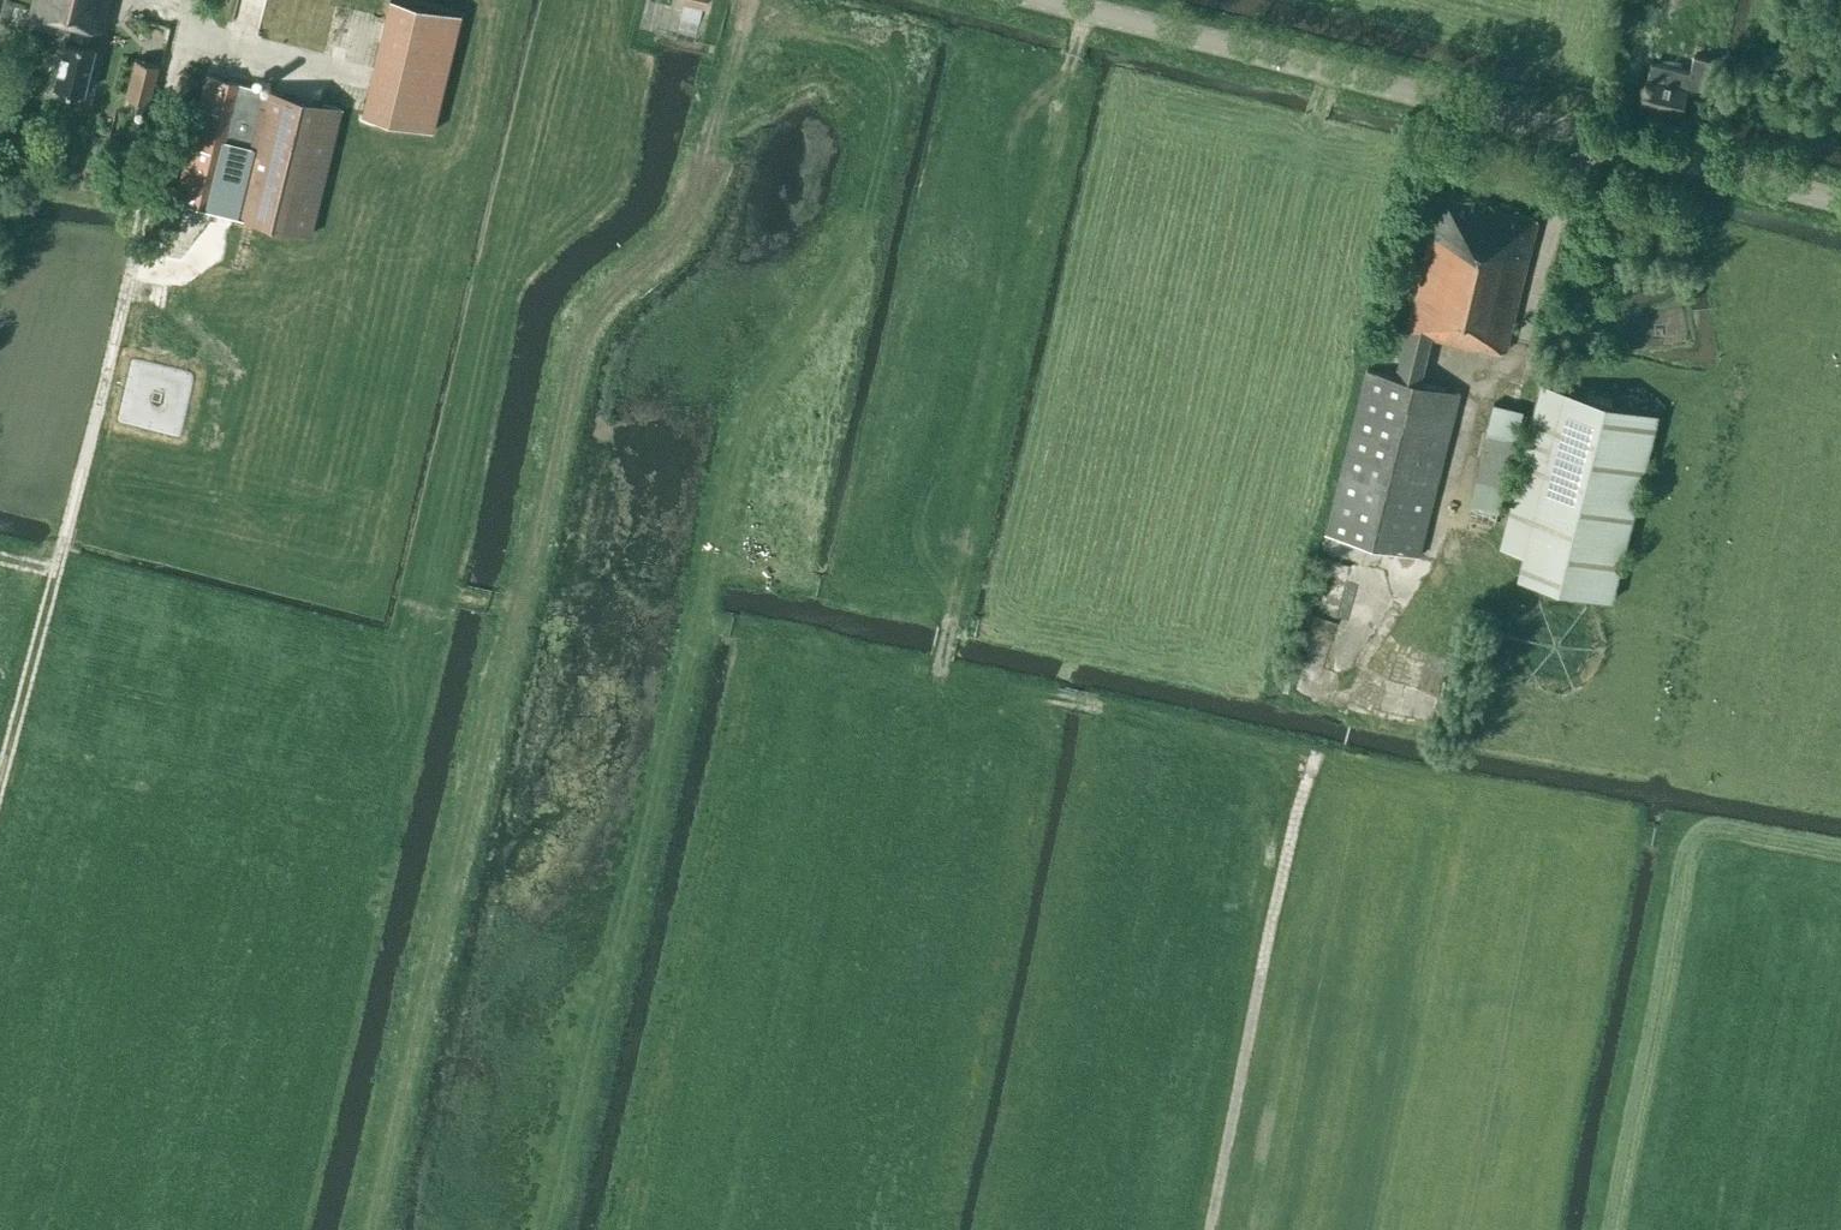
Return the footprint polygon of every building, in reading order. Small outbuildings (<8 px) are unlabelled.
[(103,28),(110,0),(34,0),(32,11),(73,21),(69,39),(66,38),(55,84),(84,91),(95,46),(93,45),(97,27),(103,28)] [(362,112),(433,130),(462,12),(412,0),(390,0),(362,112)] [(1679,3),(1711,11),(1714,0),(1679,0),(1679,3)] [(1687,84),(1703,88),(1710,59),(1693,55),(1689,70),(1650,61),(1640,104),(1680,113),(1687,84)] [(159,64),(135,58),(126,95),(121,112),(145,118),(159,64)] [(264,88),(241,82),(205,74),(174,198),(209,206),(233,213),(311,233),(341,107),(264,88)] [(1477,343),(1505,350),(1537,218),(1440,195),(1407,331),(1395,376),(1366,368),(1325,532),(1419,555),(1460,392),(1419,381),(1430,337),(1476,348),(1477,343)] [(1540,383),(1499,547),(1523,553),(1518,576),(1611,599),(1658,412),(1540,383)] [(1522,410),(1493,403),(1467,516),(1496,523),(1522,410)] [(1317,592),(1341,599),(1350,565),(1326,559),(1317,592)] [(1313,616),(1306,647),(1326,652),(1333,621),(1313,616)]
